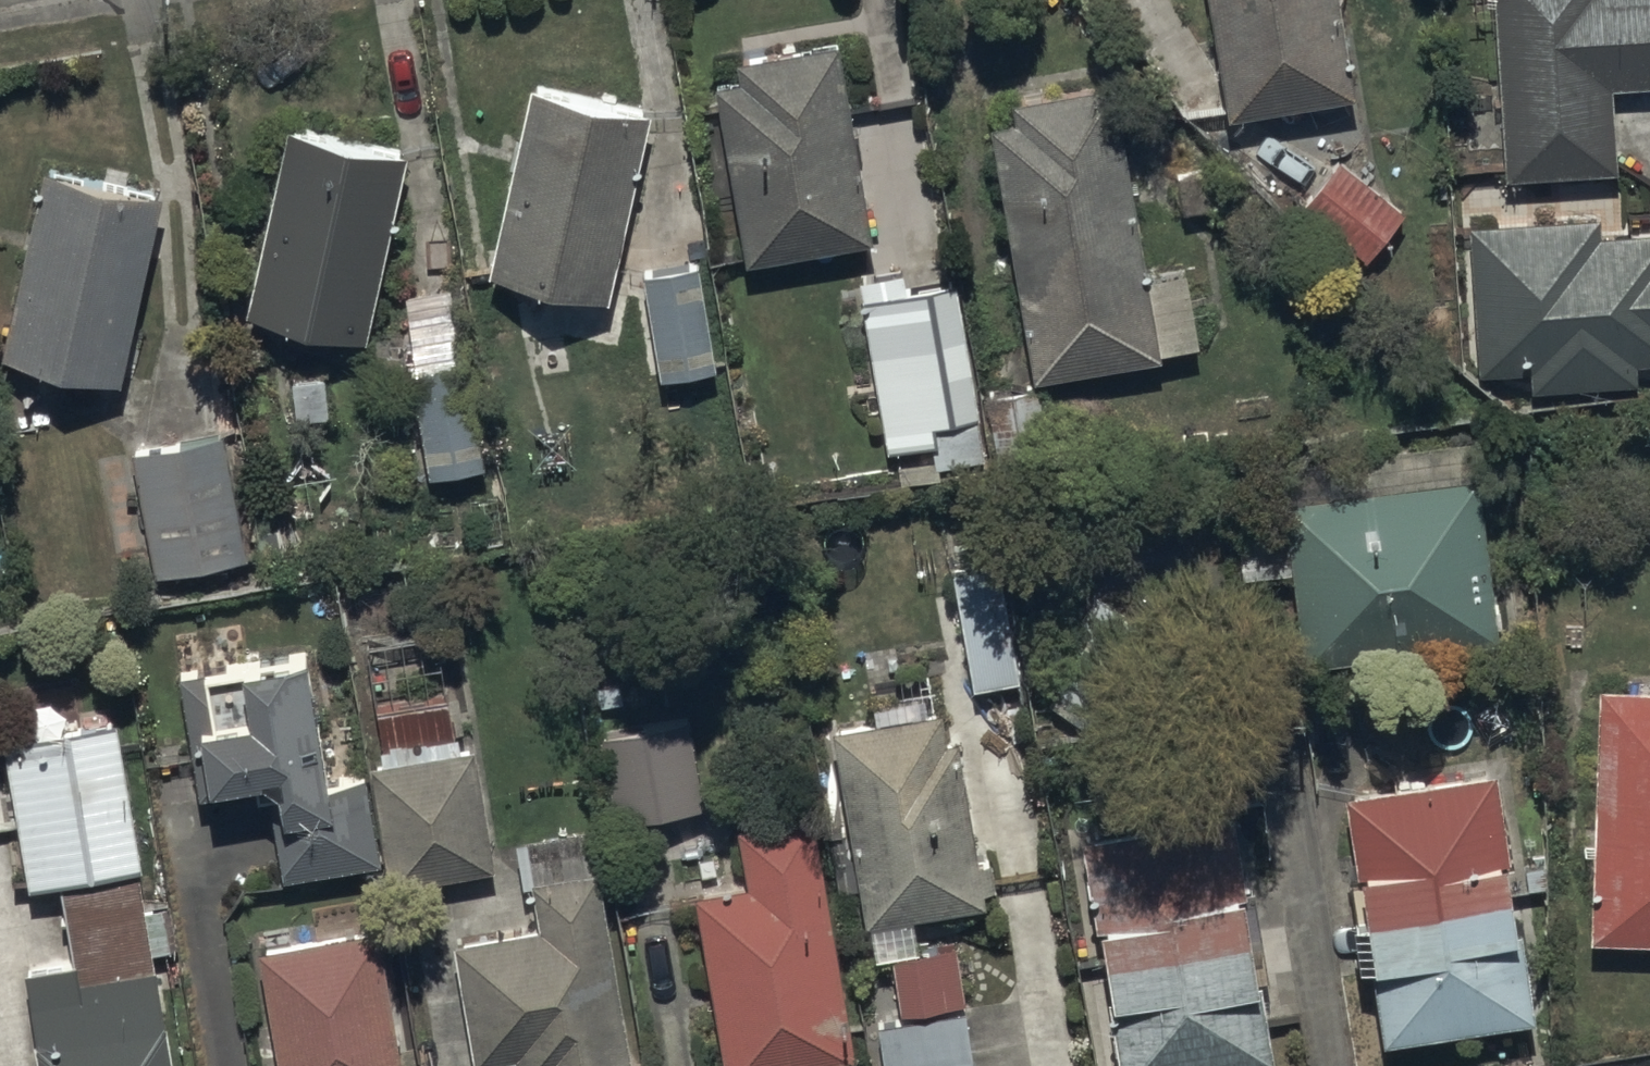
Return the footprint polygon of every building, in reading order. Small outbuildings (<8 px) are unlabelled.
[(1224,103),(1348,82),(1334,0),(1207,0),(1224,103)] [(1500,163),(1615,156),(1610,72),(1649,69),(1649,0),(1490,0),(1500,163)] [(867,223),(833,25),(733,42),(737,67),(713,71),(743,244),(867,223)] [(1016,104),(987,109),(1030,359),(1195,331),(1183,258),(1146,265),(1114,83),(1099,86),(1096,68),(1012,83),(1016,104)] [(642,104),(527,79),(486,267),(569,285),(561,321),(593,328),(642,104)] [(406,138),(287,108),(238,298),(358,329),(406,138)] [(1333,148),(1293,195),(1356,250),(1397,203),(1333,148)] [(34,164),(0,329),(0,351),(117,375),(156,189),(34,164)] [(1468,210),(1476,357),(1523,355),(1524,369),(1639,363),(1638,349),(1649,349),(1649,223),(1596,225),(1595,204),(1468,210)] [(702,262),(641,270),(654,377),(716,369),(702,262)] [(951,271),(860,287),(887,443),(931,435),(934,452),(981,444),(951,271)] [(474,354),(408,366),(426,469),(481,459),(473,415),(485,413),(474,354)] [(1496,614),(1466,424),(1272,454),(1277,486),(1239,491),(1250,558),(1286,552),(1301,645),(1496,614)] [(220,425),(130,440),(151,566),(241,551),(220,425)] [(1016,665),(996,554),(953,562),(973,672),(1016,665)] [(323,765),(305,632),(239,641),(240,648),(180,660),(189,730),(201,727),(203,757),(271,748),(276,784),(269,785),(281,864),(375,851),(361,759),(323,765)] [(1595,674),(1588,921),(1649,923),(1649,676),(1595,674)] [(3,742),(25,882),(56,877),(69,961),(26,968),(41,1065),(172,1065),(155,957),(168,955),(162,914),(147,917),(116,718),(96,721),(90,686),(14,698),(20,740),(3,742)] [(492,859),(472,735),(457,738),(448,687),(371,699),(380,751),(368,753),(387,876),(492,859)] [(862,903),(871,902),(876,936),(915,931),(910,898),(981,885),(958,726),(945,727),(941,703),(834,719),(862,903)] [(687,706),(597,720),(612,812),(701,798),(687,706)] [(1490,753),(1343,775),(1362,904),(1352,905),(1358,949),(1370,947),(1383,1023),(1532,999),(1519,912),(1513,913),(1490,753)] [(1108,975),(1123,1065),(1270,1042),(1258,964),(1254,965),(1228,797),(1082,820),(1095,907),(1100,906),(1111,974),(1108,975)] [(751,870),(690,881),(722,1063),(851,1040),(809,798),(741,810),(751,870)] [(586,816),(525,826),(540,915),(455,930),(475,1047),(513,1040),(517,1065),(534,1063),(535,1065),(629,1065),(586,816)] [(253,932),(276,1065),(398,1065),(370,911),(253,932)] [(965,988),(957,931),(889,940),(896,997),(965,988)] [(967,1004),(880,1017),(887,1065),(976,1065),(967,1004)]
